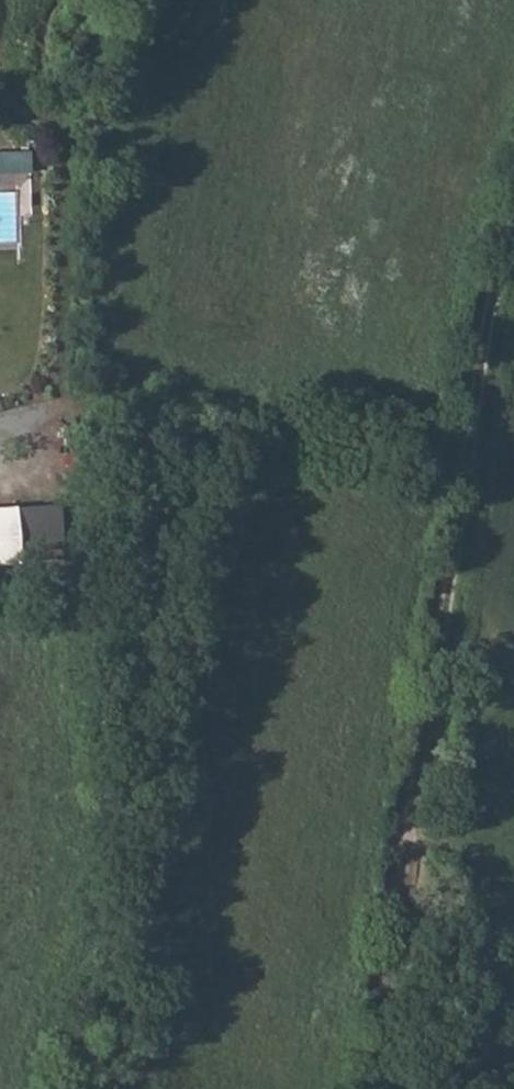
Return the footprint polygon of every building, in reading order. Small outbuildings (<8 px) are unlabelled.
[(23,247),(25,150),(0,149),(0,246),(23,247)] [(19,561),(14,503),(0,504),(0,563),(19,561)]
